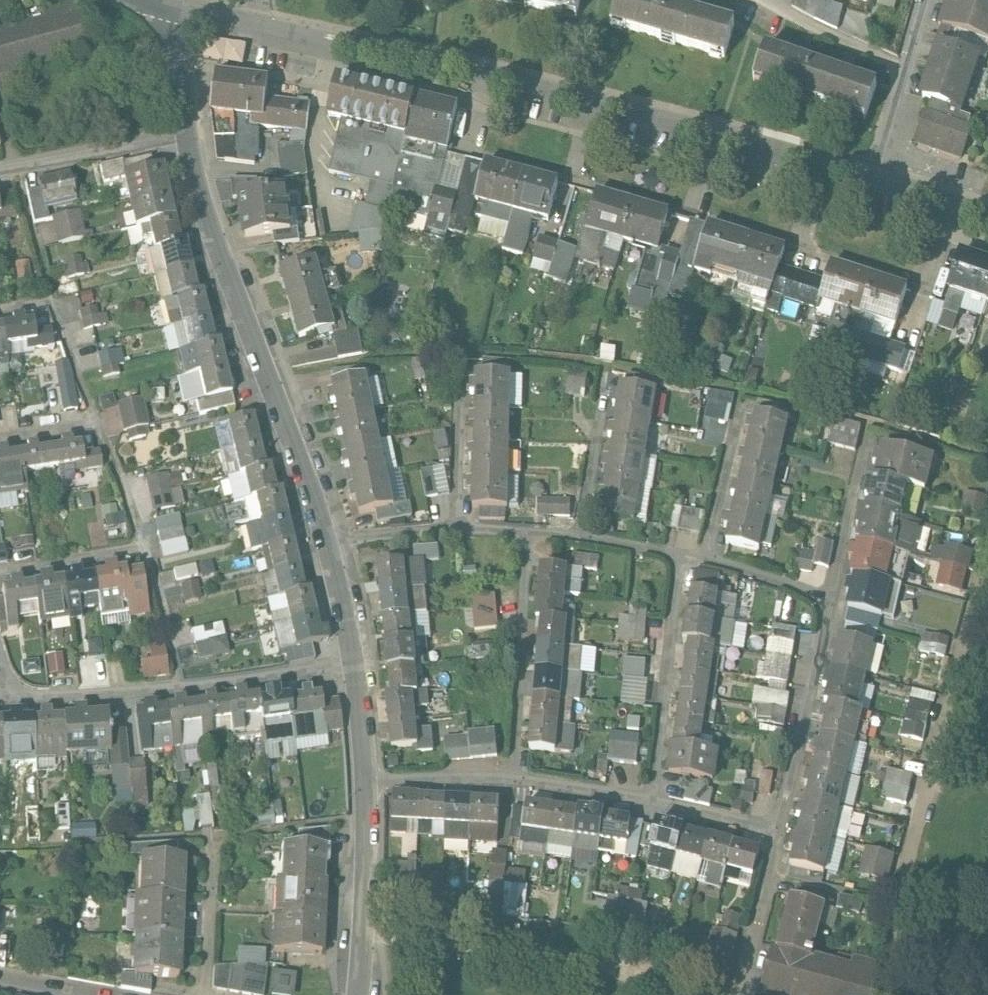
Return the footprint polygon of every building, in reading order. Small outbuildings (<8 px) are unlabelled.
[(518,7),(526,9),(526,7),(562,13),(561,15),(576,18),(580,0),(520,0),(518,7)] [(667,43),(677,10),(661,5),(662,3),(651,0),(650,2),(643,0),(619,0),(611,26),(625,31),(626,29),(661,39),(660,41),(667,43)] [(804,7),(816,11),(819,0),(806,0),(804,7)] [(821,0),(819,0),(816,11),(815,18),(836,27),(842,6),(832,3),(821,0)] [(957,4),(979,11),(983,0),(958,0),(957,4)] [(951,2),(943,26),(987,41),(987,15),(979,11),(957,4),(951,2)] [(677,10),(667,43),(675,45),(675,43),(710,53),(709,55),(724,59),(734,24),(733,24),(732,26),(704,18),(704,16),(693,12),(692,14),(677,10)] [(978,59),(939,45),(934,61),(936,62),(924,98),(932,101),(950,107),(955,94),(965,97),(978,59)] [(801,98),(808,100),(820,69),(805,63),(805,62),(794,58),(793,60),(766,50),(767,48),(765,47),(753,81),(767,86),(768,84),(802,96),(801,98)] [(820,69),(808,100),(815,103),(816,101),(851,113),(850,115),(865,120),(877,86),(875,86),(874,88),(846,78),(847,76),(836,72),(835,74),(820,69)] [(268,80),(216,74),(212,112),(213,113),(233,115),(251,117),(264,118),(266,101),(268,80)] [(414,97),(348,82),(348,80),(337,77),(328,116),(341,119),(406,135),(415,98),(415,97),(414,97)] [(455,107),(415,98),(406,135),(405,140),(447,150),(457,107),(456,107),(455,107)] [(309,106),(266,101),(264,118),(251,117),(250,125),(294,130),(292,147),(279,145),(286,178),(307,173),(304,150),(309,106)] [(950,107),(932,101),(917,144),(961,159),(971,130),(967,129),(970,118),(960,115),(961,111),(950,107)] [(233,115),(213,113),(218,160),(256,164),(256,157),(257,157),(256,130),(234,126),(233,115)] [(406,135),(341,119),(328,172),(371,183),(365,207),(387,212),(394,181),(399,160),(405,140),(406,135)] [(447,150),(405,140),(399,160),(394,181),(434,190),(428,212),(450,218),(465,159),(446,154),(447,150)] [(121,160),(99,166),(103,182),(125,176),(125,175),(153,169),(150,156),(121,162),(121,160)] [(450,218),(446,231),(462,236),(471,200),(476,201),(486,164),(465,159),(450,218)] [(523,174),(486,164),(476,201),(513,211),(523,174)] [(153,169),(125,175),(125,176),(131,202),(167,193),(161,167),(153,169)] [(57,178),(50,179),(49,177),(36,180),(38,190),(43,211),(45,210),(72,204),(69,190),(71,189),(67,173),(56,176),(57,178)] [(558,183),(523,174),(513,211),(548,220),(558,183)] [(256,180),(230,179),(233,199),(240,198),(240,196),(258,194),(256,180)] [(43,211),(38,190),(26,193),(33,224),(48,221),(45,210),(43,211)] [(258,194),(240,196),(240,198),(242,217),(288,211),(285,190),(258,194)] [(131,202),(129,202),(135,227),(148,224),(173,218),(167,193),(131,202)] [(633,204),(597,194),(586,231),(588,231),(604,236),(622,241),(633,204)] [(668,214),(633,204),(622,241),(657,251),(668,214)] [(288,211),(242,217),(245,237),(272,233),(290,231),(290,230),(288,211)] [(75,215),(53,220),(58,245),(81,240),(75,215)] [(173,218),(148,224),(154,249),(179,243),(173,218)] [(749,239),(690,221),(680,256),(671,286),(669,296),(686,301),(695,270),(712,274),(713,268),(738,275),(749,239)] [(290,231),(272,233),(274,245),(299,242),(298,229),(290,230),(290,231)] [(604,236),(588,231),(582,252),(598,256),(604,236)] [(558,243),(541,238),(535,258),(553,263),(558,243)] [(784,250),(749,239),(738,275),(772,286),(777,271),(778,268),(784,250)] [(179,243),(154,249),(147,251),(153,277),(165,274),(165,273),(190,267),(184,242),(179,243)] [(680,256),(667,252),(659,283),(671,286),(680,256)] [(962,253),(950,290),(943,311),(957,316),(964,295),(987,303),(987,300),(987,263),(962,253)] [(63,259),(67,278),(89,273),(85,254),(63,259)] [(316,260),(279,270),(280,272),(284,271),(286,278),(284,279),(291,304),(293,304),(293,303),(324,294),(324,295),(341,290),(335,272),(319,277),(315,262),(316,261),(316,260)] [(872,278),(832,265),(826,284),(820,302),(822,302),(820,310),(818,315),(835,320),(831,332),(828,331),(822,351),(846,359),(854,336),(872,278)] [(190,267),(165,273),(165,274),(171,299),(196,293),(190,267)] [(826,284),(789,272),(788,275),(777,271),(772,286),(770,293),(820,310),(822,302),(820,302),(826,284)] [(907,289),(872,278),(854,336),(868,340),(875,319),(895,325),(907,289)] [(171,299),(164,301),(167,314),(179,311),(182,324),(207,318),(201,292),(171,299)] [(324,294),(293,303),(293,304),(295,312),(293,312),(300,337),(334,328),(324,295),(324,294)] [(103,303),(80,310),(86,330),(109,323),(103,303)] [(21,317),(12,319),(13,326),(1,328),(4,347),(35,342),(32,323),(23,325),(21,317)] [(207,318),(182,324),(188,350),(193,349),(193,348),(213,344),(213,343),(207,318)] [(599,360),(615,363),(617,355),(640,360),(645,335),(606,328),(599,360)] [(358,330),(333,334),(334,335),(335,335),(337,346),(358,342),(357,331),(358,330)] [(868,340),(854,336),(846,359),(843,368),(863,374),(866,362),(897,372),(903,352),(868,340)] [(213,344),(193,348),(193,349),(188,350),(178,352),(181,367),(196,364),(199,374),(224,368),(218,342),(213,343),(213,344)] [(358,342),(337,346),(339,357),(337,357),(338,358),(362,354),(362,353),(360,353),(358,342)] [(99,351),(102,376),(122,373),(121,363),(124,362),(123,348),(99,351)] [(903,352),(897,372),(908,375),(915,356),(903,352)] [(421,362),(412,364),(415,379),(424,378),(421,362)] [(412,364),(402,366),(406,381),(415,379),(412,364)] [(199,374),(181,378),(188,404),(194,403),(197,416),(211,412),(208,398),(230,393),(224,368),(199,374)] [(589,372),(568,370),(566,394),(586,397),(589,372)] [(657,380),(627,374),(625,388),(655,393),(657,380)] [(510,376),(476,375),(476,385),(471,384),(471,395),(476,395),(476,409),(509,410),(510,376)] [(366,377),(333,384),(334,392),(329,394),(331,404),(337,403),(340,417),(373,410),(366,377)] [(625,388),(622,387),(621,396),(615,396),(614,406),(619,407),(617,420),(650,426),(655,393),(625,388)] [(710,389),(705,419),(730,424),(736,393),(710,389)] [(230,393),(208,398),(211,412),(233,407),(230,393)] [(141,402),(118,407),(124,433),(147,428),(141,402)] [(509,410),(476,409),(475,418),(470,418),(470,428),(475,429),(475,441),(509,442),(509,410)] [(373,410),(340,417),(341,424),(336,425),(338,435),(343,434),(346,449),(380,442),(373,410)] [(788,421),(756,414),(754,423),(749,422),(747,432),(752,433),(749,447),(781,454),(788,421)] [(251,417),(226,423),(232,449),(257,443),(251,417)] [(820,440),(828,442),(833,420),(825,418),(820,440)] [(861,426),(833,419),(833,420),(828,442),(827,444),(855,451),(861,426)] [(650,426),(617,420),(615,429),(610,428),(609,438),(614,439),(612,453),(645,458),(650,426)] [(904,441),(885,435),(882,447),(901,452),(904,441)] [(72,447),(71,439),(61,441),(62,448),(50,450),(53,469),(84,464),(81,445),(72,447)] [(509,442),(475,441),(475,450),(470,450),(469,461),(475,461),(474,474),(508,475),(509,442)] [(380,442),(346,449),(348,457),(343,458),(345,469),(350,467),(353,481),(386,474),(380,442)] [(257,443),(232,449),(238,475),(243,474),(243,473),(263,469),(263,468),(257,443)] [(36,444),(27,446),(28,454),(20,455),(23,474),(53,469),(50,450),(38,452),(36,444)] [(781,454),(749,447),(747,456),(742,454),(740,465),(745,466),(742,479),(774,486),(781,454)] [(901,452),(882,447),(880,455),(875,454),(872,465),(877,466),(874,479),(907,487),(924,491),(932,459),(901,452)] [(0,450),(0,495),(25,491),(23,474),(20,455),(7,457),(6,449),(0,450)] [(645,458),(612,453),(610,462),(605,461),(603,471),(609,472),(607,485),(640,491),(645,458)] [(263,469),(243,473),(243,474),(249,499),(254,498),(254,497),(274,493),(274,492),(267,467),(263,468),(263,469)] [(432,469),(420,472),(426,500),(438,497),(432,469)] [(386,474),(353,481),(355,489),(350,490),(352,500),(357,499),(360,515),(393,507),(386,474)] [(508,475),(474,474),(474,483),(469,483),(469,493),(474,493),(473,508),(479,508),(507,509),(508,475)] [(167,476),(147,480),(151,495),(171,491),(167,476)] [(774,486),(742,479),(740,487),(735,486),(733,496),(738,497),(735,511),(767,518),(774,486)] [(907,487),(874,479),(872,488),(867,487),(864,497),(869,498),(866,511),(899,519),(907,487)] [(640,491),(607,485),(605,494),(600,493),(598,503),(604,504),(601,519),(635,524),(640,491)] [(151,495),(155,514),(174,511),(171,491),(151,495)] [(274,493),(254,497),(254,498),(260,523),(285,517),(279,491),(274,492),(274,493)] [(966,492),(963,502),(985,507),(987,497),(966,492)] [(546,500),(537,500),(537,519),(547,519),(546,500)] [(569,500),(546,500),(547,519),(569,519),(569,500)] [(963,502),(961,510),(982,516),(985,507),(963,502)] [(664,527),(678,530),(683,508),(669,505),(664,527)] [(507,509),(479,508),(479,520),(507,521),(507,509)] [(705,512),(683,508),(678,530),(701,534),(705,512)] [(767,518),(735,511),(733,520),(727,519),(725,529),(730,531),(727,544),(759,551),(767,518)] [(899,519),(866,511),(864,520),(859,519),(857,529),(862,530),(859,543),(892,551),(912,555),(919,524),(899,519)] [(291,542),(285,517),(260,523),(244,527),(250,552),(266,548),(291,542)] [(184,540),(180,529),(159,535),(159,547),(184,540)] [(184,540),(159,547),(163,560),(187,555),(184,540)] [(835,544),(819,541),(817,551),(814,565),(830,569),(835,544)] [(291,542),(266,548),(272,573),(297,568),(291,542)] [(892,551),(859,543),(857,551),(852,550),(849,560),(854,561),(851,575),(856,577),(856,576),(889,584),(901,587),(908,555),(892,551)] [(437,545),(415,548),(416,561),(416,562),(421,561),(421,562),(439,560),(437,545)] [(934,547),(932,560),(969,570),(974,552),(947,546),(946,550),(934,547)] [(817,551),(805,548),(801,569),(813,572),(814,565),(817,551)] [(790,567),(801,569),(804,553),(793,551),(790,567)] [(573,554),(573,565),(598,566),(598,554),(573,554)] [(416,561),(377,565),(380,592),(424,588),(421,562),(421,561),(416,562),(416,561)] [(965,570),(942,564),(936,586),(960,591),(965,570)] [(129,619),(148,615),(142,573),(126,575),(124,565),(105,567),(106,575),(94,577),(97,596),(100,617),(122,614),(121,605),(126,604),(129,619)] [(194,566),(173,571),(176,582),(197,577),(194,566)] [(567,569),(542,567),(539,593),(565,595),(567,569)] [(297,568),(272,573),(278,598),(278,599),(303,593),(303,592),(297,568)] [(81,579),(80,571),(71,573),(72,580),(63,582),(67,601),(97,596),(94,577),(81,579)] [(50,584),(49,576),(40,577),(41,585),(34,586),(36,605),(37,605),(41,623),(69,619),(67,601),(63,582),(50,584)] [(889,584),(856,576),(856,577),(854,585),(849,584),(846,595),(851,596),(848,609),(881,617),(889,584)] [(185,602),(202,597),(197,579),(180,583),(185,602)] [(20,581),(10,582),(12,590),(3,591),(4,598),(6,610),(36,605),(34,586),(21,588),(20,581)] [(424,588),(380,592),(382,618),(409,616),(427,614),(424,588)] [(303,593),(278,599),(278,598),(268,601),(271,615),(287,611),(290,623),(315,617),(308,591),(303,592),(303,593)] [(716,594),(691,591),(687,617),(712,621),(716,594)] [(565,595),(539,593),(537,620),(541,620),(541,619),(562,621),(565,595)] [(495,596),(471,598),(473,609),(496,607),(495,596)] [(67,601),(70,619),(77,618),(77,612),(99,609),(97,597),(67,601)] [(7,620),(6,610),(4,598),(0,599),(0,625),(8,624),(9,631),(18,630),(16,618),(7,620)] [(631,615),(621,615),(620,641),(647,641),(648,606),(631,606),(631,615)] [(496,607),(473,609),(475,632),(498,629),(496,607)] [(881,617),(848,609),(844,625),(877,633),(881,617)] [(409,616),(382,618),(385,644),(411,641),(409,616)] [(290,623),(274,627),(280,652),(296,648),(296,649),(311,645),(328,641),(325,628),(318,630),(315,617),(290,623)] [(712,621),(687,617),(683,644),(688,644),(709,647),(709,646),(712,621)] [(562,621),(541,619),(541,620),(539,646),(564,648),(566,621),(562,621)] [(223,624),(193,631),(196,644),(227,637),(223,624)] [(772,637),(796,640),(797,628),(773,625),(772,637)] [(877,633),(844,625),(841,637),(873,645),(874,645),(877,633)] [(950,639),(924,632),(921,642),(948,649),(950,639)] [(841,637),(840,637),(838,647),(833,646),(830,656),(835,657),(832,670),(865,678),(873,645),(841,637)] [(793,643),(770,640),(768,655),(791,658),(793,643)] [(411,641),(385,644),(388,670),(414,667),(411,641)] [(948,649),(921,642),(919,651),(946,658),(948,649)] [(709,647),(688,644),(684,669),(710,673),(714,646),(709,646),(709,647)] [(296,648),(286,651),(289,666),(315,660),(311,645),(296,649),(296,648)] [(564,648),(539,646),(536,671),(561,674),(579,675),(581,649),(564,648)] [(141,664),(143,679),(167,675),(163,648),(149,650),(151,662),(141,664)] [(493,648),(469,650),(470,662),(494,659),(493,648)] [(47,655),(49,675),(64,673),(62,653),(47,655)] [(791,658),(768,655),(764,681),(787,684),(791,658)] [(644,706),(650,660),(627,657),(621,703),(644,706)] [(414,667),(388,670),(390,695),(391,696),(411,694),(411,695),(417,694),(414,667)] [(710,673),(684,669),(681,695),(706,699),(710,673)] [(865,678),(832,670),(830,678),(825,677),(823,688),(828,689),(825,702),(830,704),(857,710),(865,678)] [(561,674),(536,671),(534,697),(559,700),(561,674)] [(309,689),(299,691),(300,698),(288,700),(291,719),(321,715),(322,714),(320,703),(319,696),(310,697),(309,689)] [(258,698),(245,700),(244,692),(234,693),(235,701),(227,702),(229,720),(260,716),(258,704),(259,704),(258,698)] [(276,702),(275,694),(265,695),(266,703),(259,704),(258,704),(260,716),(264,745),(293,741),(291,719),(288,700),(276,702)] [(411,694),(391,696),(390,695),(387,696),(390,723),(414,720),(411,695),(411,694)] [(706,699),(681,695),(677,721),(703,724),(706,699)] [(205,705),(197,706),(199,724),(229,720),(227,702),(215,704),(214,696),(204,697),(205,705)] [(559,700),(534,697),(532,724),(557,726),(559,700)] [(932,704),(911,699),(906,721),(927,726),(932,704)] [(184,700),(174,701),(175,709),(167,710),(170,728),(172,749),(181,748),(181,742),(201,740),(199,724),(197,706),(185,708),(184,700)] [(338,700),(320,703),(322,714),(321,715),(323,733),(342,730),(338,700)] [(154,704),(144,706),(145,713),(137,714),(139,732),(170,728),(167,710),(155,712),(154,704)] [(857,710),(830,704),(828,711),(823,710),(820,721),(826,722),(822,736),(855,744),(862,711),(857,710)] [(85,708),(74,709),(75,717),(63,718),(65,755),(107,752),(107,753),(108,753),(109,753),(108,737),(110,737),(110,732),(110,731),(108,731),(107,714),(105,714),(105,715),(86,716),(85,708)] [(50,711),(40,712),(41,720),(32,720),(35,761),(65,759),(65,755),(63,718),(50,719),(50,711)] [(19,713),(10,714),(10,722),(2,722),(4,763),(35,761),(32,720),(20,721),(19,713)] [(429,731),(415,732),(414,720),(390,723),(392,749),(415,747),(415,753),(432,752),(429,731)] [(703,724),(677,721),(673,746),(699,750),(703,724)] [(557,726),(532,724),(529,750),(570,754),(573,727),(557,726)] [(125,731),(110,732),(110,737),(108,737),(109,753),(108,753),(109,769),(129,767),(125,731)] [(494,732),(469,734),(469,738),(472,759),(497,757),(494,732)] [(638,737),(610,735),(608,763),(636,765),(638,737)] [(855,744),(822,736),(820,744),(815,743),(813,753),(818,755),(815,768),(847,776),(855,744)] [(469,738),(444,740),(446,762),(472,759),(469,738)] [(699,750),(673,746),(673,748),(669,774),(712,780),(716,753),(699,750)] [(847,776),(815,768),(812,777),(807,776),(805,786),(810,788),(807,800),(839,808),(847,776)] [(914,775),(888,768),(885,785),(910,791),(914,775)] [(760,791),(769,793),(774,773),(765,771),(760,791)] [(735,773),(734,811),(753,811),(754,785),(746,785),(746,773),(735,773)] [(713,790),(687,784),(684,800),(710,806),(713,790)] [(910,791),(885,785),(881,798),(907,804),(910,791)] [(209,795),(195,797),(199,828),(213,827),(209,795)] [(419,798),(394,796),(393,822),(418,824),(419,798)] [(446,799),(419,798),(418,824),(444,825),(446,799)] [(472,800),(446,799),(444,825),(444,840),(470,842),(472,800)] [(499,801),(472,800),(470,842),(497,843),(499,801)] [(839,808),(807,800),(805,807),(800,806),(797,817),(803,818),(799,832),(832,839),(839,808)] [(553,808),(526,805),(522,830),(549,834),(553,808)] [(68,806),(55,806),(57,830),(69,829),(68,806)] [(578,812),(553,808),(549,834),(547,845),(548,845),(548,843),(573,847),(578,812)] [(604,816),(578,812),(573,847),(587,849),(587,851),(598,853),(604,816)] [(630,820),(604,816),(598,853),(636,858),(643,823),(630,821),(630,820)] [(683,831),(657,824),(656,828),(650,850),(648,858),(660,861),(663,852),(676,855),(683,831)] [(645,826),(639,847),(650,850),(656,828),(645,826)] [(328,830),(297,834),(296,844),(314,845),(327,844),(328,830)] [(708,837),(683,831),(676,855),(701,862),(702,862),(708,837)] [(832,839),(799,832),(798,839),(792,838),(790,848),(795,850),(792,864),(824,872),(832,839)] [(733,844),(708,837),(702,862),(701,862),(696,880),(722,887),(727,868),(733,844)] [(177,844),(127,847),(127,858),(143,859),(176,860),(177,844)] [(759,851),(733,844),(727,868),(753,875),(759,851)] [(893,854),(868,848),(862,873),(887,879),(893,854)] [(327,850),(280,849),(280,863),(286,863),(286,882),(322,883),(323,866),(327,866),(327,850)] [(507,855),(493,854),(490,883),(490,884),(505,885),(505,876),(507,855)] [(407,864),(394,864),(393,875),(415,876),(416,857),(407,857),(407,864)] [(176,860),(143,859),(141,898),(181,899),(182,860),(176,860)] [(406,876),(392,876),(392,886),(405,886),(406,876)] [(519,877),(505,876),(505,885),(519,887),(520,876),(519,876),(519,877)] [(286,882),(281,882),(280,903),(273,903),(272,917),(276,917),(321,919),(322,883),(286,882)] [(505,885),(490,884),(489,893),(504,894),(505,885)] [(519,887),(505,885),(504,894),(524,896),(525,887),(519,887)] [(630,890),(617,888),(614,899),(627,902),(630,890)] [(643,893),(630,890),(627,902),(641,904),(643,893)] [(859,915),(863,902),(840,896),(837,909),(859,915)] [(141,898),(140,898),(139,937),(141,937),(179,939),(181,899),(141,898)] [(614,899),(608,898),(603,922),(623,925),(627,902),(614,899)] [(793,898),(780,949),(810,957),(824,906),(793,898)] [(641,904),(627,902),(623,925),(643,929),(648,905),(641,904)] [(841,911),(824,906),(819,928),(835,933),(841,911)] [(321,919),(276,917),(275,933),(273,933),(272,952),(320,953),(321,919)] [(715,931),(714,950),(734,952),(735,933),(715,931)] [(179,939),(141,937),(141,955),(135,955),(134,976),(134,977),(153,978),(178,978),(178,977),(177,977),(177,959),(179,959),(179,939)] [(810,957),(780,949),(773,947),(761,994),(872,994),(879,966),(854,959),(851,968),(810,957)] [(237,952),(238,966),(243,965),(256,965),(265,964),(264,953),(237,952)] [(256,965),(252,994),(264,994),(268,964),(265,964),(256,965)] [(238,966),(231,966),(228,991),(240,993),(243,965),(238,966)] [(243,965),(240,993),(248,994),(252,994),(256,965),(243,965)] [(231,966),(214,967),(213,988),(214,989),(228,991),(231,966)] [(153,978),(134,977),(134,976),(121,976),(121,988),(150,993),(153,978)] [(274,976),(272,994),(280,994),(290,994),(292,978),(274,976)]
